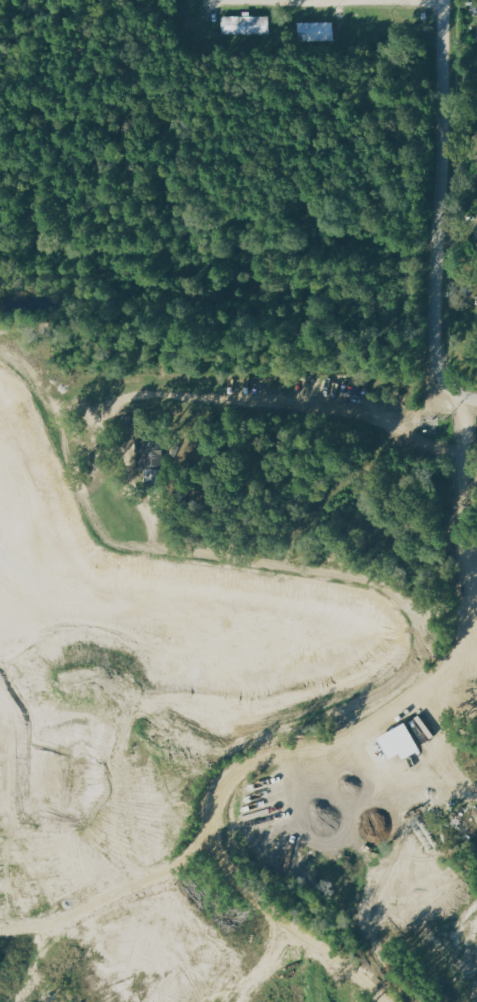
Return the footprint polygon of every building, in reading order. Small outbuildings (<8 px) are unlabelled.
[(270,16),(220,17),(220,35),(270,34),(270,16)] [(298,42),(334,41),(333,22),(298,23),(298,42)] [(151,437),(150,479),(165,479),(166,437),(151,437)]
